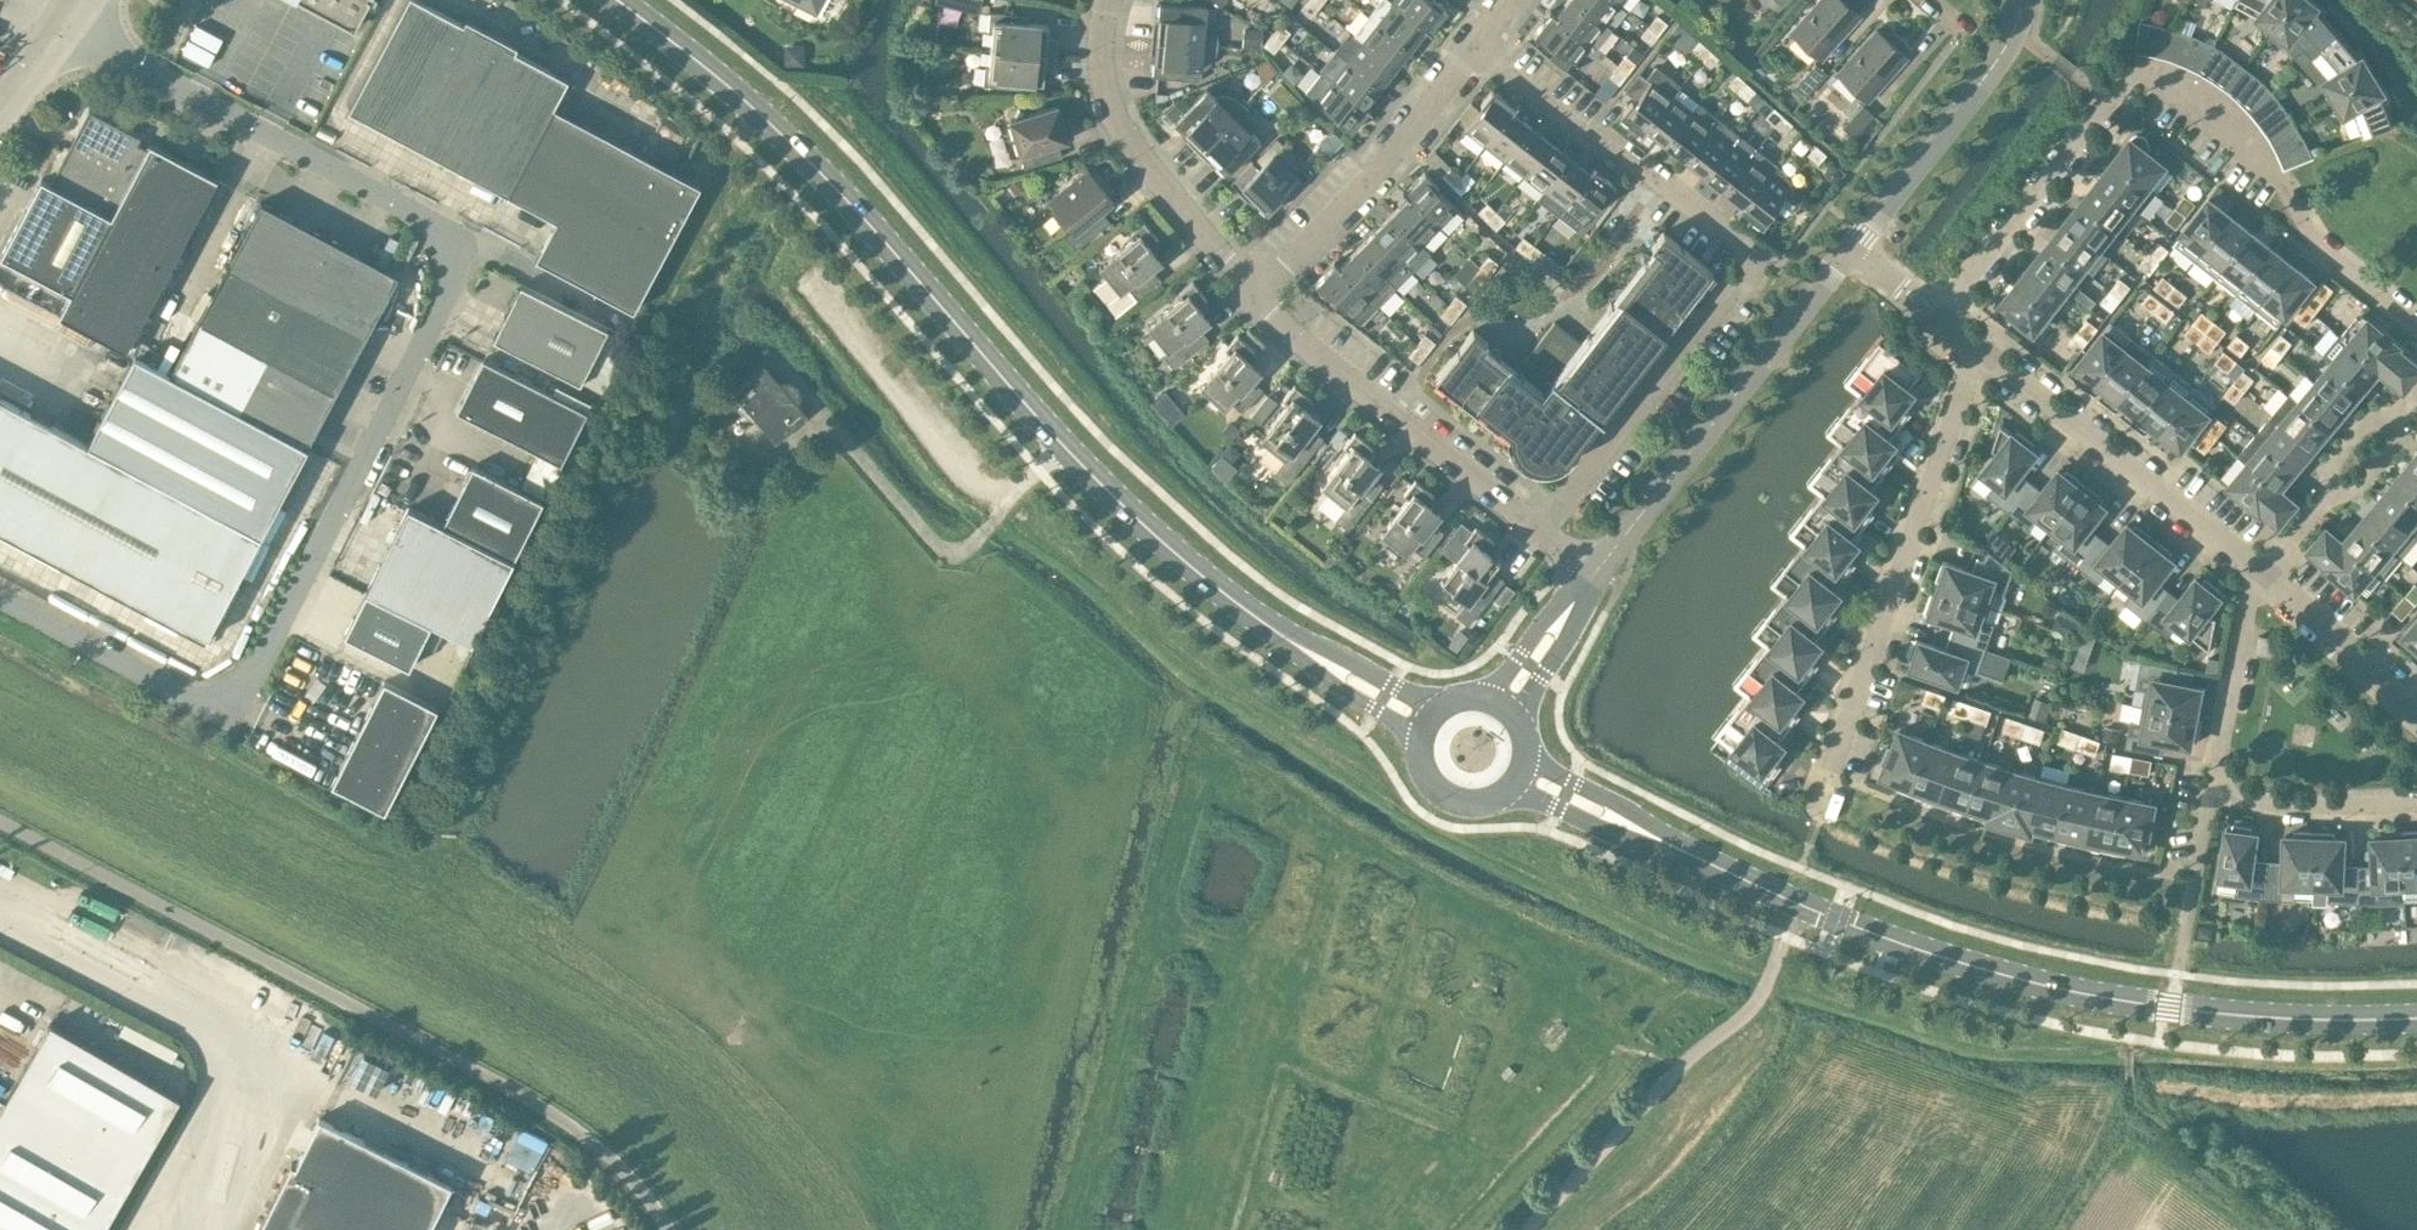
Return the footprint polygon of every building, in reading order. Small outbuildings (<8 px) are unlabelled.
[(354,28),(369,0),(302,0),(354,28)] [(349,109),(369,120),(555,219),(535,257),(630,308),(697,183),(553,106),(568,78),(548,67),(431,4),(430,5),(422,0),(407,0),(349,109)] [(793,1),(797,0),(816,10),(821,0),(790,0),(793,1)] [(978,12),(981,0),(958,0),(956,7),(978,12)] [(1311,0),(1308,0),(1301,8),(1311,16),(1319,6),(1311,0)] [(1369,14),(1410,47),(1425,28),(1431,33),(1431,32),(1392,1),(1391,0),(1381,0),(1369,14)] [(1392,1),(1431,32),(1432,32),(1430,31),(1448,9),(1437,0),(1393,0),(1392,1)] [(1604,22),(1576,0),(1567,0),(1556,15),(1550,10),(1549,11),(1589,42),(1589,41),(1597,47),(1612,28),(1604,22)] [(1617,0),(1576,0),(1604,22),(1620,2),(1617,0)] [(1791,31),(1821,58),(1859,15),(1842,0),(1819,0),(1791,31)] [(2263,9),(2258,16),(2273,28),(2270,33),(2296,0),(2246,0),(2263,9)] [(2270,33),(2271,34),(2275,29),(2290,41),(2295,35),(2313,54),(2310,57),(2338,33),(2316,8),(2318,5),(2311,0),(2296,0),(2270,33)] [(1152,38),(1216,44),(1216,39),(1215,34),(1214,29),(1211,25),(1208,20),(1205,20),(1207,6),(1159,1),(1158,17),(1159,17),(1159,24),(1153,23),(1152,38)] [(988,30),(993,30),(991,48),(1057,54),(1058,38),(1047,38),(1049,24),(1017,21),(1018,14),(990,11),(988,30)] [(1589,42),(1549,11),(1550,12),(1533,34),(1548,46),(1550,44),(1556,49),(1572,61),(1573,62),(1589,42)] [(1361,40),(1395,66),(1410,47),(1369,14),(1354,33),(1361,40)] [(2142,21),(2143,15),(2142,14),(2136,51),(2154,54),(2160,26),(2142,21)] [(1649,25),(1659,32),(1667,23),(1657,15),(1649,25)] [(922,19),(921,39),(936,41),(938,20),(922,19)] [(1290,31),(1280,23),(1272,33),(1282,41),(1290,31)] [(1659,32),(1649,25),(1641,35),(1651,43),(1659,32)] [(1247,27),(1246,46),(1260,47),(1262,28),(1247,27)] [(1876,30),(1838,72),(1867,99),(1906,56),(1876,30)] [(1282,41),(1272,33),(1264,44),(1274,52),(1282,41)] [(2338,33),(2310,57),(2311,58),(2314,56),(2331,75),(2324,80),(2335,96),(2329,99),(2330,100),(2373,73),(2363,56),(2360,58),(2338,33)] [(2199,71),(2216,39),(2213,45),(2196,37),(2184,64),(2199,71)] [(1216,44),(1152,38),(1151,53),(1156,54),(1155,60),(1154,60),(1152,75),(1200,80),(1201,65),(1204,66),(1208,62),(1211,58),(1215,49),(1216,44)] [(2214,45),(2217,39),(2216,39),(2199,71),(2213,80),(2229,55),(2214,45)] [(1395,66),(1361,40),(1346,59),(1379,86),(1395,66)] [(1700,58),(1709,49),(1698,40),(1690,49),(1700,58)] [(791,44),(784,50),(784,64),(804,64),(804,44),(791,44)] [(1011,79),(1043,82),(1044,68),(1055,69),(1057,54),(991,48),(989,66),(985,65),(983,84),(1011,86),(1011,79)] [(1556,49),(1549,58),(1565,70),(1572,61),(1556,49)] [(1709,49),(1700,58),(1710,67),(1718,57),(1709,49)] [(1618,65),(1628,72),(1635,63),(1625,55),(1618,65)] [(1265,65),(1265,69),(1266,74),(1269,78),(1277,70),(1269,59),(1266,62),(1265,65)] [(1379,86),(1346,59),(1330,78),(1330,79),(1370,110),(1370,109),(1364,104),(1379,86)] [(1795,85),(1807,95),(1827,73),(1815,62),(1795,85)] [(1628,72),(1618,65),(1609,75),(1619,83),(1628,72)] [(1632,100),(1620,115),(1643,133),(1646,129),(1646,128),(1678,87),(1680,85),(1655,65),(1646,77),(1650,81),(1650,82),(1638,73),(1626,89),(1637,98),(1634,102),(1632,100)] [(1321,71),(1305,91),(1337,117),(1336,119),(1351,131),(1368,109),(1369,110),(1370,110),(1330,79),(1330,78),(1321,71)] [(2373,73),(2330,100),(2330,101),(2335,98),(2346,114),(2353,110),(2363,136),(2394,124),(2381,92),(2384,90),(2373,73)] [(1737,91),(1746,82),(1736,74),(1728,83),(1737,91)] [(2259,78),(2239,99),(2250,111),(2277,87),(2272,91),(2259,78)] [(1746,82),(1737,91),(1747,100),(1755,90),(1746,82)] [(1698,102),(1678,87),(1646,128),(1646,129),(1665,143),(1692,110),(1698,102)] [(2277,87),(2250,111),(2260,124),(2284,107),(2273,92),(2278,87),(2277,87)] [(1198,150),(1242,105),(1239,101),(1234,99),(1230,97),(1225,96),(1219,95),(1217,98),(1207,88),(1183,112),(1174,121),(1185,132),(1186,131),(1191,136),(1187,140),(1198,150)] [(1484,144),(1516,105),(1515,105),(1514,106),(1492,89),(1480,104),(1483,106),(1465,129),(1484,144)] [(1156,92),(1155,103),(1168,98),(1168,93),(1156,92)] [(1294,95),(1282,106),(1289,113),(1301,101),(1294,95)] [(1692,110),(1665,143),(1684,159),(1718,117),(1698,102),(1692,110)] [(1174,103),(1165,112),(1174,121),(1183,112),(1174,103)] [(1862,104),(1842,126),(1853,136),(1873,114),(1862,104)] [(1058,141),(1068,138),(1058,105),(1029,114),(1019,109),(1015,118),(1010,120),(1012,124),(1006,133),(1016,138),(1025,167),(1062,155),(1058,141)] [(1242,105),(1198,150),(1208,160),(1212,157),(1217,162),(1216,163),(1227,174),(1260,140),(1250,129),(1252,127),(1252,122),(1250,117),(1248,112),(1246,108),(1242,105)] [(1504,160),(1530,126),(1512,111),(1516,105),(1484,144),(1504,160)] [(1774,124),(1783,115),(1773,107),(1765,116),(1774,124)] [(1,255),(70,292),(58,314),(126,350),(218,178),(150,141),(147,147),(138,142),(141,136),(88,109),(74,136),(79,138),(71,151),(68,149),(49,182),(41,178),(1,255)] [(1783,115),(1774,124),(1783,133),(1792,123),(1783,115)] [(1704,174),(1731,141),(1737,133),(1718,117),(1684,159),(1704,174)] [(1524,175),(1550,141),(1530,126),(1504,160),(1524,175)] [(1737,133),(1731,141),(1704,174),(1723,189),(1750,156),(1756,148),(1737,133)] [(2131,138),(2114,159),(2149,186),(2165,165),(2146,150),(2148,146),(2148,143),(2147,138),(2144,135),(2142,134),(2139,134),(2137,134),(2133,135),(2131,138)] [(2277,151),(2284,167),(2319,154),(2318,153),(2312,155),(2304,138),(2277,151)] [(1524,175),(1543,190),(1569,157),(1550,141),(1524,175)] [(1252,161),(1231,183),(1249,200),(1252,196),(1257,201),(1256,202),(1267,213),(1300,179),(1290,169),(1292,167),(1292,162),(1291,157),(1286,147),(1282,143),(1259,167),(1252,161)] [(1817,163),(1826,154),(1815,144),(1807,154),(1817,163)] [(1750,156),(1723,189),(1742,204),(1743,205),(1776,163),(1756,148),(1750,156)] [(1537,198),(1557,213),(1593,166),(1588,172),(1569,157),(1543,190),(1537,198)] [(2114,159),(2098,179),(2133,206),(2141,213),(2157,192),(2149,186),(2114,159)] [(1777,164),(1776,163),(1743,205),(1742,204),(1739,209),(1762,227),(1774,212),(1772,210),(1784,194),(1785,195),(1791,187),(1787,179),(1783,172),(1776,166),(1777,164)] [(1450,184),(1460,175),(1451,166),(1442,175),(1450,184)] [(1577,229),(1583,221),(1601,198),(1603,200),(1615,185),(1593,168),(1594,167),(1593,166),(1557,213),(1577,229)] [(1828,167),(1825,171),(1826,176),(1829,179),(1834,178),(1837,174),(1837,170),(1833,167),(1828,167)] [(1093,215),(1113,199),(1088,169),(1049,200),(1055,206),(1054,213),(1062,223),(1069,224),(1074,230),(1066,236),(1076,248),(1102,227),(1093,215)] [(1403,191),(1439,226),(1457,208),(1436,188),(1438,185),(1424,172),(1405,192),(1404,190),(1403,191)] [(1460,175),(1450,184),(1460,193),(1469,185),(1460,175)] [(1014,181),(1009,185),(1016,193),(1027,184),(1022,178),(1014,181)] [(2098,179),(2081,200),(2116,227),(2133,206),(2098,179)] [(1391,214),(1422,244),(1439,226),(1403,191),(1402,191),(1408,197),(1391,214)] [(2175,207),(2186,215),(2195,203),(2185,195),(2175,207)] [(2195,259),(2214,235),(2230,215),(2209,198),(2182,232),(2183,233),(2175,244),(2195,259)] [(2081,200),(2065,221),(2100,248),(2116,227),(2081,200)] [(390,270),(387,268),(261,201),(170,372),(307,446),(393,285),(394,280),(393,276),(392,272),(390,270)] [(1487,220),(1496,211),(1487,202),(1478,211),(1487,220)] [(2186,215),(2175,207),(2166,219),(2176,227),(2186,215)] [(1496,211),(1487,220),(1495,229),(1496,228),(1505,220),(1496,211)] [(1391,214),(1374,231),(1413,270),(1430,252),(1422,244),(1391,214)] [(2230,215),(2214,235),(2195,259),(2215,276),(2238,247),(2251,231),(2230,215)] [(1145,257),(1156,249),(1158,247),(1159,245),(1159,242),(1158,239),(1157,237),(1144,221),(1130,232),(1134,237),(1099,266),(1107,276),(1093,287),(1115,315),(1160,279),(1151,267),(1152,266),(1145,257)] [(2065,221),(2049,241),(2084,269),(2100,248),(2065,221)] [(1395,288),(1413,270),(1374,231),(1356,249),(1395,288)] [(1473,329),(1439,372),(1448,379),(1444,385),(1474,409),(1479,403),(1487,409),(1482,415),(1493,424),(1498,427),(1506,434),(1507,438),(1506,438),(1507,442),(1508,446),(1509,449),(1511,452),(1513,455),(1515,454),(1513,452),(1512,450),(1510,447),(1509,444),(1514,443),(1515,446),(1517,449),(1519,452),(1521,455),(1524,457),(1526,459),(1529,461),(1532,462),(1536,463),(1539,464),(1543,464),(1546,464),(1549,463),(1553,462),(1556,461),(1559,460),(1562,458),(1565,455),(1567,453),(1569,450),(1571,447),(1572,444),(1573,441),(1574,437),(1579,438),(1578,441),(1577,444),(1576,447),(1577,448),(1579,445),(1580,441),(1580,437),(1581,434),(1581,430),(1580,426),(1579,422),(1579,421),(1589,408),(1597,415),(1615,391),(1617,390),(1610,385),(1617,377),(1623,382),(1647,351),(1641,346),(1647,338),(1653,343),(1653,344),(1654,345),(1655,344),(1667,328),(1661,323),(1675,305),(1681,310),(1705,280),(1699,275),(1706,265),(1663,231),(1662,232),(1651,246),(1659,252),(1584,350),(1578,346),(1581,342),(1554,321),(1524,359),(1526,360),(1515,375),(1481,349),(1488,341),(1474,330),(1473,329)] [(2251,231),(2238,247),(2215,276),(2236,292),(2271,247),(2251,231)] [(1525,254),(1533,244),(1523,236),(1515,247),(1525,254)] [(2148,252),(2159,261),(2168,249),(2158,240),(2148,252)] [(2049,241),(2033,262),(2067,289),(2068,289),(2076,295),(2081,287),(2074,281),(2084,269),(2049,241)] [(1533,244),(1525,254),(1536,263),(1544,252),(1533,244)] [(2271,247),(2236,292),(2257,308),(2292,263),(2271,247)] [(1356,249),(1339,266),(1339,267),(1378,305),(1395,288),(1356,249)] [(2159,261),(2148,252),(2139,264),(2149,273),(2159,261)] [(1488,255),(1479,266),(1489,274),(1490,273),(1498,263),(1488,255)] [(1339,267),(1339,266),(1334,261),(1333,262),(1334,263),(1315,283),(1329,297),(1331,295),(1360,324),(1378,305),(1339,267)] [(2051,310),(2067,289),(2033,262),(2017,282),(2051,310)] [(2292,263),(2257,308),(2277,324),(2285,314),(2286,315),(2314,280),(2292,263)] [(1471,276),(1464,285),(1473,293),(1481,283),(1489,274),(1479,266),(1471,276)] [(2166,296),(2175,285),(2163,276),(2154,286),(2166,296)] [(2110,290),(2120,299),(2130,286),(2120,277),(2110,290)] [(1207,302),(1206,297),(1193,281),(1178,292),(1182,297),(1147,325),(1167,350),(1163,354),(1173,367),(1209,338),(1199,326),(1200,325),(1193,317),(1206,306),(1207,304),(1207,302)] [(2333,289),(2323,281),(2304,304),(2314,313),(2333,289)] [(2034,331),(2051,310),(2017,282),(1999,305),(1998,309),(1998,312),(1998,314),(2000,317),(2002,318),(2006,320),(2009,320),(2012,319),(2015,316),(2034,331)] [(607,327),(521,283),(493,338),(580,381),(607,327)] [(2175,285),(2166,296),(2178,305),(2187,295),(2175,285)] [(2120,299),(2110,290),(2100,302),(2111,310),(2120,299)] [(2154,312),(2162,301),(2150,292),(2142,302),(2154,312)] [(1448,305),(1459,312),(1466,303),(1456,295),(1448,305)] [(2162,301),(2154,312),(2166,321),(2174,311),(2162,301)] [(2314,313),(2304,304),(2294,316),(2305,325),(2314,313)] [(1459,312),(1448,305),(1440,314),(1450,322),(1459,312)] [(2193,322),(2205,331),(2214,320),(2202,311),(2193,322)] [(2416,374),(2416,363),(2391,341),(2393,339),(2363,314),(2343,337),(2381,368),(2380,369),(2404,389),(2416,374)] [(2078,331),(2088,339),(2098,327),(2087,319),(2078,331)] [(2214,320),(2205,331),(2217,340),(2226,330),(2214,320)] [(2112,321),(2077,366),(2098,382),(2125,348),(2133,338),(2112,321)] [(2197,342),(2205,331),(2193,322),(2185,332),(2197,342)] [(2068,343),(2079,351),(2088,339),(2078,331),(2068,343)] [(2205,331),(2197,342),(2209,351),(2217,340),(2205,331)] [(2272,345),(2282,354),(2292,342),(2281,333),(2272,345)] [(2339,333),(2323,353),(2332,361),(2364,388),(2380,369),(2381,368),(2343,337),(2339,333)] [(1254,350),(1253,348),(1237,334),(1225,348),(1230,352),(1199,386),(1224,408),(1230,401),(1242,411),(1262,389),(1251,378),(1252,377),(1244,370),(1253,360),(1255,357),(1255,355),(1255,353),(1254,350)] [(1417,343),(1427,351),(1435,342),(1425,334),(1417,343)] [(2241,354),(2249,344),(2237,334),(2228,344),(2241,354)] [(2133,338),(2125,348),(2098,382),(2119,399),(2154,354),(2133,338)] [(1880,341),(1859,368),(1875,381),(1865,394),(1864,394),(1900,423),(1901,422),(1911,409),(1906,405),(1917,390),(1911,385),(1921,373),(1881,341),(1880,341)] [(1427,351),(1417,343),(1408,354),(1418,362),(1427,351)] [(2282,354),(2272,345),(2262,357),(2273,366),(2282,354)] [(2236,360),(2224,350),(2215,361),(2228,370),(2236,360)] [(205,638),(307,446),(135,354),(88,443),(0,396),(0,529),(205,638)] [(2167,380),(2175,370),(2154,354),(2119,399),(2139,415),(2167,380)] [(587,411),(483,359),(456,411),(561,463),(587,411)] [(2364,388),(2332,361),(2315,381),(2347,408),(2364,388)] [(776,442),(807,414),(764,364),(732,391),(776,442)] [(2175,370),(2167,380),(2139,415),(2160,431),(2195,386),(2175,370)] [(2234,381),(2244,390),(2254,378),(2243,370),(2234,381)] [(2244,390),(2234,381),(2224,394),(2235,402),(2244,390)] [(2315,381),(2299,401),(2298,401),(2330,428),(2347,408),(2315,381)] [(1303,419),(1311,409),(1312,407),(1313,404),(1313,401),(1312,399),(1310,396),(1294,384),(1283,398),(1288,402),(1260,438),(1285,458),(1274,471),(1288,482),(1323,437),(1311,427),(1312,426),(1303,419)] [(2160,431),(2181,448),(2209,413),(2217,403),(2195,386),(2160,431)] [(1860,393),(1840,418),(1856,431),(1847,444),(1846,445),(1881,473),(1882,472),(1892,459),(1887,455),(1899,441),(1892,436),(1902,423),(1901,422),(1900,423),(1864,394),(1865,394),(1862,391),(1860,393)] [(2272,414),(2281,421),(2313,448),(2330,428),(2298,401),(2299,401),(2290,393),(2272,414)] [(1268,394),(1249,416),(1259,424),(1277,401),(1268,394)] [(732,399),(718,410),(728,422),(742,410),(732,399)] [(2255,434),(2265,442),(2297,468),(2313,448),(2281,421),(2272,414),(2255,434)] [(2207,427),(2217,436),(2227,424),(2216,416),(2207,427)] [(1227,424),(1222,430),(1231,437),(1236,432),(1239,428),(1233,423),(1227,424)] [(2008,511),(2028,485),(2017,477),(2037,452),(2031,447),(2034,443),(2019,431),(2016,435),(2000,423),(1992,448),(1997,452),(1979,476),(1992,486),(1986,493),(2008,511)] [(2217,436),(2207,427),(2194,444),(2205,452),(2217,436)] [(1372,474),(1363,467),(1373,454),(1373,451),(1373,449),(1372,446),(1370,444),(1354,431),(1343,446),(1348,450),(1320,485),(1345,505),(1334,519),(1347,529),(1383,484),(1371,475),(1372,474)] [(2297,468),(2265,442),(2255,434),(2239,454),(2247,462),(2248,462),(2280,488),(2297,468)] [(1842,443),(1822,469),(1838,482),(1828,494),(1827,495),(1863,523),(1864,522),(1874,509),(1869,505),(1880,491),(1874,486),(1884,473),(1882,472),(1881,473),(1846,445),(1847,444),(1843,441),(1842,443)] [(2393,481),(2416,501),(2416,467),(2410,461),(2393,481)] [(2228,485),(2260,512),(2262,509),(2279,523),(2297,502),(2280,488),(2248,462),(2247,462),(2228,485)] [(472,465),(442,524),(512,559),(542,501),(472,465)] [(2059,469),(2039,494),(2028,485),(2008,511),(2030,528),(2036,521),(2048,530),(2052,526),(2085,483),(2067,469),(2064,473),(2059,469)] [(1423,514),(1432,504),(1433,502),(1434,498),(1434,496),(1432,493),(1430,491),(1415,479),(1403,493),(1408,497),(1380,533),(1407,553),(1413,546),(1424,555),(1443,531),(1431,522),(1432,521),(1423,514)] [(2377,501),(2409,528),(2416,535),(2416,501),(2393,481),(2393,482),(2386,490),(2377,501)] [(2100,502),(2103,498),(2085,483),(2052,526),(2064,536),(2055,547),(2077,565),(2097,540),(2086,531),(2106,506),(2100,502)] [(1823,493),(1803,519),(1820,532),(1810,545),(1809,545),(1845,574),(1845,573),(1855,560),(1850,556),(1862,541),(1855,536),(1865,524),(1864,522),(1863,523),(1827,495),(1828,494),(1825,492),(1823,493)] [(2360,521),(2402,557),(2416,538),(2416,535),(2409,528),(2377,501),(2360,521)] [(512,559),(442,524),(407,506),(365,589),(470,641),(512,559)] [(1461,521),(1448,537),(1465,550),(1469,544),(1464,541),(1472,530),(1461,521)] [(2360,521),(2343,541),(2343,542),(2375,568),(2374,569),(2384,577),(2402,557),(2360,521)] [(2121,580),(2154,538),(2136,523),(2133,527),(2127,523),(2108,548),(2097,540),(2077,565),(2099,582),(2104,575),(2117,584),(2121,580)] [(1455,614),(1468,624),(1504,579),(1492,570),(1493,568),(1484,562),(1492,551),(1494,548),(1494,545),(1494,543),(1491,539),(1475,526),(1472,530),(1464,541),(1469,544),(1465,550),(1441,580),(1466,600),(1455,614)] [(2355,592),(2374,569),(2375,568),(2343,542),(2343,541),(2327,527),(2309,548),(2325,562),(2324,565),(2355,592)] [(2154,538),(2121,580),(2133,590),(2124,601),(2146,619),(2165,594),(2154,585),(2174,560),(2169,556),(2172,552),(2154,538)] [(1805,544),(1785,569),(1801,582),(1791,595),(1790,596),(1826,624),(1827,623),(1837,610),(1832,606),(1843,592),(1837,587),(1847,574),(1845,573),(1845,574),(1809,545),(1810,545),(1806,542),(1805,544)] [(1939,588),(1991,606),(1996,592),(2005,595),(2013,569),(1987,548),(1979,572),(1944,560),(1937,579),(1942,580),(1939,588)] [(2216,616),(2211,615),(2207,612),(2220,596),(2217,594),(2220,590),(2205,578),(2202,582),(2196,577),(2176,602),(2165,594),(2146,619),(2168,636),(2177,624),(2210,650),(2216,616)] [(2416,603),(2416,601),(2416,584),(2415,583),(2405,594),(2416,603)] [(1506,584),(1494,599),(1502,605),(1502,604),(1514,590),(1506,584)] [(1991,606),(1939,588),(1937,595),(1932,593),(1926,612),(1961,624),(1956,637),(1986,648),(1995,623),(1986,620),(1991,606)] [(430,623),(365,590),(345,633),(409,666),(430,623)] [(1786,594),(1766,620),(1782,633),(1772,645),(1772,646),(1807,674),(1808,674),(1818,661),(1813,656),(1825,642),(1818,637),(1828,624),(1827,623),(1826,624),(1790,596),(1791,595),(1788,592),(1786,594)] [(2416,603),(2405,594),(2392,609),(2402,618),(2416,603)] [(2404,634),(2408,638),(2405,642),(2415,651),(2416,650),(2416,620),(2404,634)] [(2081,629),(2076,644),(2091,649),(2096,635),(2081,629)] [(2259,636),(2256,650),(2270,653),(2273,638),(2259,636)] [(1916,638),(1910,657),(1915,658),(1912,667),(1916,668),(1958,683),(1963,685),(1969,670),(1977,673),(1986,648),(1956,637),(1951,650),(1945,648),(1916,638)] [(1768,644),(1748,670),(1764,683),(1754,696),(1753,696),(1789,725),(1790,724),(1800,711),(1795,707),(1806,692),(1800,687),(1810,675),(1808,674),(1807,674),(1772,646),(1772,645),(1769,643),(1768,644)] [(2053,654),(2048,668),(2062,673),(2066,659),(2053,654)] [(2209,657),(2206,671),(2217,673),(2220,659),(2209,657)] [(2142,705),(2201,716),(2205,694),(2201,693),(2202,686),(2170,680),(2173,666),(2142,660),(2136,688),(2145,690),(2142,705)] [(383,680),(331,785),(384,812),(437,707),(383,680)] [(1922,702),(1941,708),(1946,694),(1927,687),(1922,702)] [(1749,695),(1729,721),(1745,733),(1734,748),(1753,762),(1743,775),(1759,789),(1761,787),(1770,776),(1781,761),(1776,757),(1788,743),(1781,738),(1791,725),(1790,724),(1789,725),(1753,696),(1754,696),(1751,693),(1749,695)] [(2036,696),(2030,714),(2046,719),(2052,701),(2036,696)] [(1968,717),(1973,703),(1954,697),(1949,711),(1968,717)] [(1973,703),(1968,717),(1986,724),(1991,710),(1973,703)] [(2201,716),(2142,705),(2139,721),(2130,719),(2125,747),(2156,753),(2159,739),(2191,745),(2192,738),(2197,739),(2201,716)] [(2021,736),(2026,722),(2008,715),(2003,730),(2021,736)] [(2026,722),(2021,736),(2040,742),(2045,728),(2026,722)] [(2106,726),(2103,739),(2119,742),(2121,729),(2106,726)] [(2077,747),(2082,733),(2063,727),(2058,741),(2077,747)] [(1885,765),(1882,774),(1911,786),(1929,740),(1900,729),(1893,745),(1888,743),(1880,763),(1885,765)] [(2082,733),(2077,747),(2095,754),(2100,740),(2082,733)] [(1937,802),(1956,750),(1929,740),(1911,786),(1922,790),(1922,796),(1937,802)] [(1968,806),(1984,760),(1956,750),(1937,802),(1953,808),(1957,802),(1968,806)] [(2130,770),(2133,755),(2113,752),(2110,766),(2130,770)] [(2133,755),(2130,770),(2149,774),(2152,759),(2133,755)] [(1984,760),(1968,806),(1980,810),(1979,816),(1995,821),(2011,769),(1984,760)] [(2039,777),(2025,830),(2041,834),(2044,829),(2051,830),(2056,832),(2068,784),(2067,784),(2070,770),(2044,763),(2040,777),(2039,777)] [(2025,830),(2039,777),(2011,769),(1995,821),(2025,830)] [(2084,844),(2096,791),(2068,784),(2056,832),(2068,834),(2067,840),(2084,844)] [(2115,845),(2124,797),(2096,791),(2084,844),(2101,848),(2103,842),(2115,845)] [(2155,802),(2124,797),(2115,845),(2146,850),(2148,841),(2153,842),(2157,821),(2152,820),(2155,802)] [(2265,898),(2268,866),(2253,864),(2257,832),(2246,831),(2247,826),(2233,824),(2232,829),(2227,828),(2224,849),(2219,849),(2215,876),(2221,877),(2220,889),(2235,891),(2235,894),(2265,898)] [(2312,897),(2315,831),(2299,830),(2299,835),(2285,835),(2284,867),(2268,866),(2265,898),(2296,899),(2296,897),(2312,897)] [(2402,831),(2405,897),(2416,896),(2416,830),(2402,831)] [(2358,902),(2358,870),(2343,869),(2344,837),(2330,837),(2330,832),(2315,831),(2312,897),(2328,898),(2328,901),(2358,902)] [(2405,897),(2402,831),(2386,832),(2386,836),(2372,837),(2374,869),(2358,870),(2358,902),(2389,900),(2389,898),(2405,897)] [(2199,926),(2199,935),(2211,936),(2212,929),(2210,927),(2199,926)] [(2331,929),(2331,944),(2335,944),(2344,939),(2344,929),(2331,929)] [(179,1096),(50,1022),(0,1109),(0,1229),(101,1229),(179,1096)] [(257,1229),(427,1229),(451,1181),(320,1115),(295,1163),(291,1161),(257,1229)]
